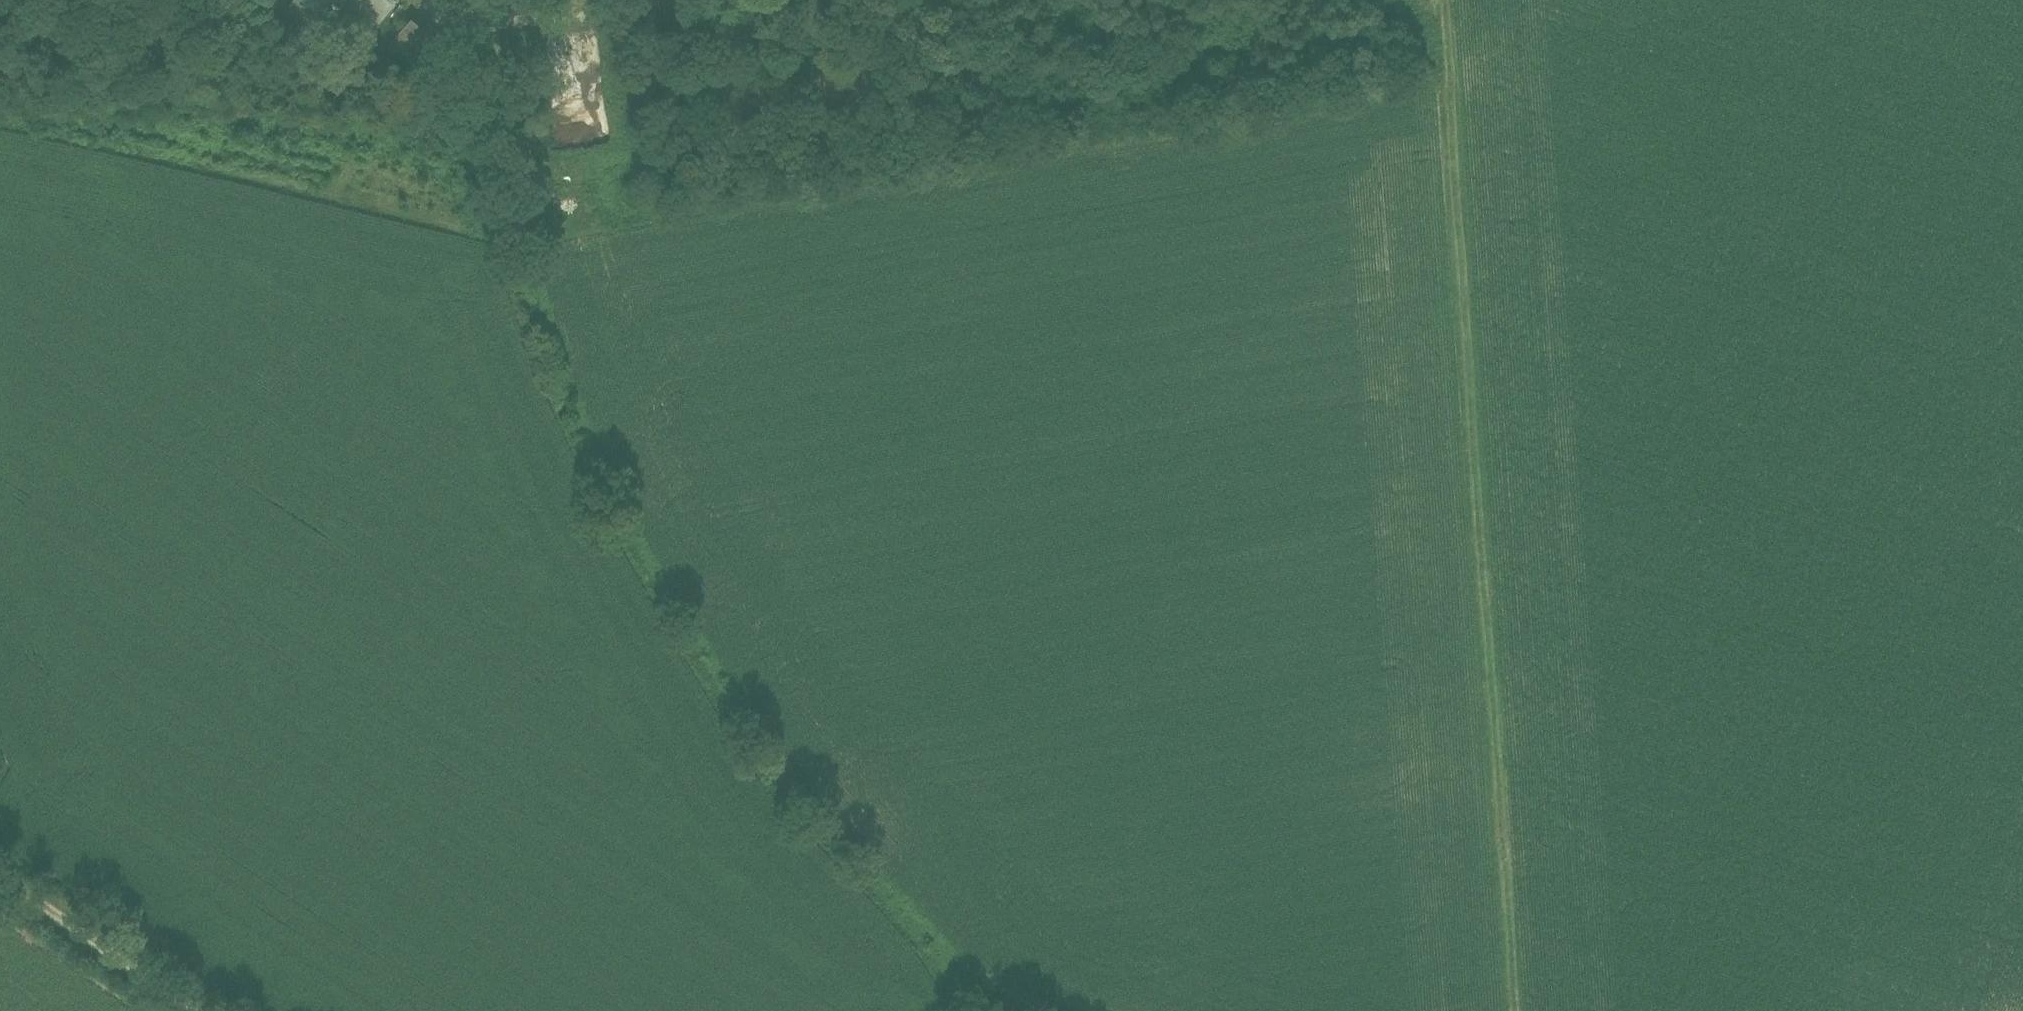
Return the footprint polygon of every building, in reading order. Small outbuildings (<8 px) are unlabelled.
[(447,0),(435,0),(410,31),(432,49),(462,12),(447,0)]
